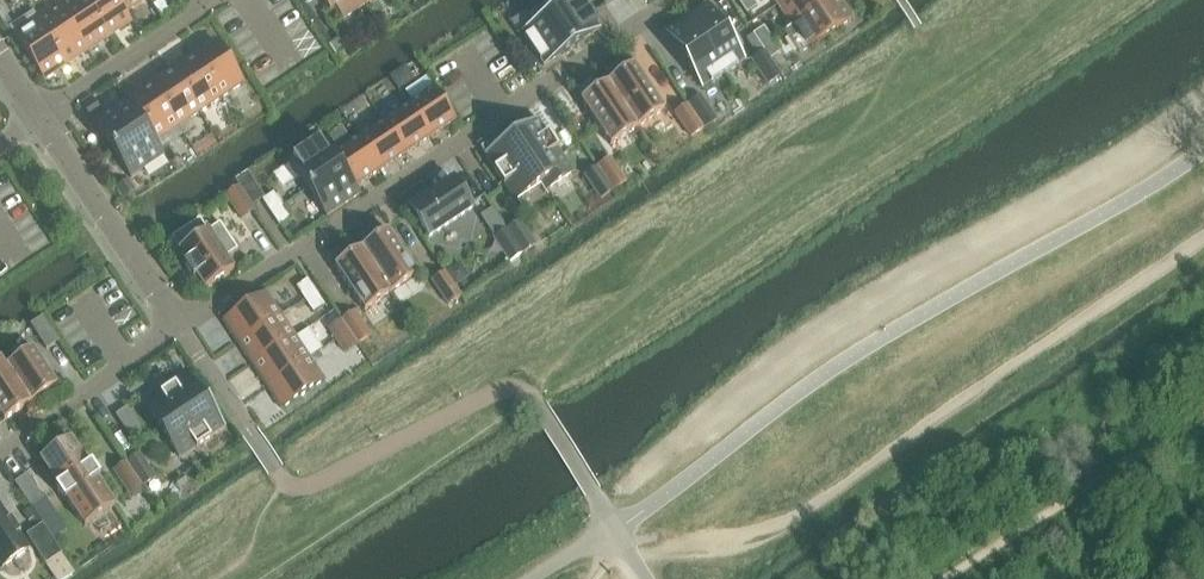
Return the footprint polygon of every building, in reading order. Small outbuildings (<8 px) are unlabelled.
[(85,0),(53,0),(58,8),(59,7),(88,51),(110,37),(85,0)] [(127,13),(118,0),(85,0),(110,37),(132,21),(127,13)] [(127,13),(147,0),(118,0),(127,13)] [(166,0),(163,0),(154,6),(163,19),(174,12),(166,0)] [(362,0),(325,0),(332,11),(336,8),(344,20),(366,5),(362,0)] [(540,0),(527,0),(535,12),(544,6),(540,0)] [(582,0),(572,0),(551,14),(550,14),(573,48),(601,29),(582,0)] [(739,2),(747,14),(758,7),(754,0),(742,0),(739,2)] [(834,0),(787,0),(780,5),(793,26),(785,31),(786,32),(834,0)] [(852,20),(839,0),(834,0),(786,32),(801,54),(852,20)] [(746,61),(708,4),(686,18),(725,76),(746,61)] [(573,48),(550,14),(551,14),(546,6),(530,16),(535,24),(522,33),(544,67),(573,48)] [(59,7),(58,8),(38,22),(67,65),(88,51),(59,7)] [(67,65),(38,22),(33,14),(11,29),(45,80),(67,65)] [(725,76),(686,18),(665,32),(703,90),(725,76)] [(764,28),(753,35),(762,48),(773,41),(764,28)] [(350,48),(343,37),(330,46),(337,57),(350,48)] [(244,84),(215,41),(191,57),(220,100),(244,84)] [(773,41),(762,48),(765,52),(770,60),(781,53),(773,41)] [(765,52),(752,61),(769,85),(781,77),(770,60),(765,52)] [(220,100),(191,57),(170,71),(198,114),(220,100)] [(665,111),(635,65),(608,83),(638,129),(665,111)] [(405,68),(393,76),(401,88),(408,83),(413,79),(405,68)] [(198,114),(170,71),(148,85),(176,128),(198,114)] [(638,129),(608,83),(581,101),(611,147),(638,129)] [(176,128),(148,85),(127,99),(127,98),(127,99),(146,128),(164,155),(165,155),(156,141),(176,128)] [(456,120),(434,88),(409,105),(431,138),(456,120)] [(701,96),(688,105),(704,129),(717,121),(701,96)] [(103,112),(94,99),(83,106),(92,119),(103,112)] [(146,128),(127,99),(93,121),(112,150),(146,128)] [(431,138),(409,105),(384,122),(406,154),(431,138)] [(688,105),(675,113),(692,138),(704,129),(688,105)] [(569,166),(559,150),(559,149),(549,134),(548,134),(538,119),(511,137),(542,184),(546,191),(553,186),(574,173),(569,166)] [(406,154),(384,122),(359,138),(381,171),(406,154)] [(164,155),(146,128),(112,150),(131,178),(131,177),(164,155)] [(542,184),(511,137),(504,142),(500,136),(481,149),(485,155),(495,170),(494,170),(504,186),(505,185),(516,201),(542,184)] [(342,166),(334,155),(323,138),(289,161),(308,189),(342,166)] [(381,171),(359,138),(334,155),(342,166),(356,187),(381,171)] [(610,159),(598,167),(614,192),(627,183),(610,159)] [(361,195),(356,187),(342,166),(308,189),(327,218),(361,195)] [(598,167),(585,176),(602,200),(614,192),(598,167)] [(136,191),(129,180),(117,188),(124,199),(136,191)] [(473,209),(454,181),(411,209),(430,238),(473,209)] [(255,211),(239,187),(226,196),(243,220),(255,211)] [(283,207),(274,194),(263,201),(272,214),(283,207)] [(291,219),(283,207),(272,214),(280,227),(291,219)] [(227,258),(239,250),(221,223),(209,232),(200,219),(171,239),(188,263),(185,266),(194,280),(197,277),(206,290),(235,271),(227,258)] [(520,222),(507,230),(524,254),(536,246),(520,222)] [(507,230),(494,238),(511,263),(524,254),(507,230)] [(419,276),(389,231),(362,249),(392,294),(419,276)] [(392,294),(362,249),(335,267),(365,312),(392,294)] [(461,264),(446,274),(455,287),(470,277),(461,264)] [(462,297),(445,273),(433,281),(449,306),(462,297)] [(317,293),(308,280),(297,288),(306,300),(317,293)] [(239,345),(282,316),(268,293),(224,323),(239,345)] [(325,306),(317,293),(306,300),(314,313),(325,306)] [(355,312),(342,320),(350,332),(358,345),(371,337),(355,312)] [(253,366),(297,337),(282,316),(239,345),(253,366)] [(60,342),(44,317),(31,325),(47,350),(60,342)] [(342,320),(329,329),(337,341),(350,332),(342,320)] [(350,332),(337,341),(346,353),(358,345),(350,332)] [(267,388),(311,359),(297,337),(253,366),(267,388)] [(59,386),(34,349),(7,367),(32,404),(59,386)] [(7,367),(2,359),(0,360),(0,414),(5,422),(32,404),(7,367)] [(282,410),(326,381),(311,359),(267,388),(282,410)] [(163,432),(209,402),(191,375),(176,385),(176,384),(160,394),(161,395),(145,406),(163,432)] [(212,438),(227,429),(209,402),(163,432),(181,459),(196,449),(197,449),(213,439),(212,438)] [(145,432),(129,407),(116,416),(132,440),(145,432)] [(89,466),(71,439),(41,459),(59,486),(74,476),(83,490),(98,480),(101,478),(92,464),(89,466)] [(140,454),(128,462),(144,487),(156,478),(140,454)] [(128,462),(114,471),(131,496),(144,487),(128,462)] [(44,499),(28,475),(15,483),(32,507),(40,502),(44,499)] [(116,507),(98,480),(83,490),(74,476),(59,486),(56,488),(65,502),(68,500),(86,527),(116,507)] [(40,502),(32,507),(43,525),(52,519),(40,502)] [(19,536),(21,535),(12,520),(10,522),(0,507),(0,566),(2,569),(29,551),(19,536)] [(63,554),(43,525),(27,536),(47,565),(63,554)]
